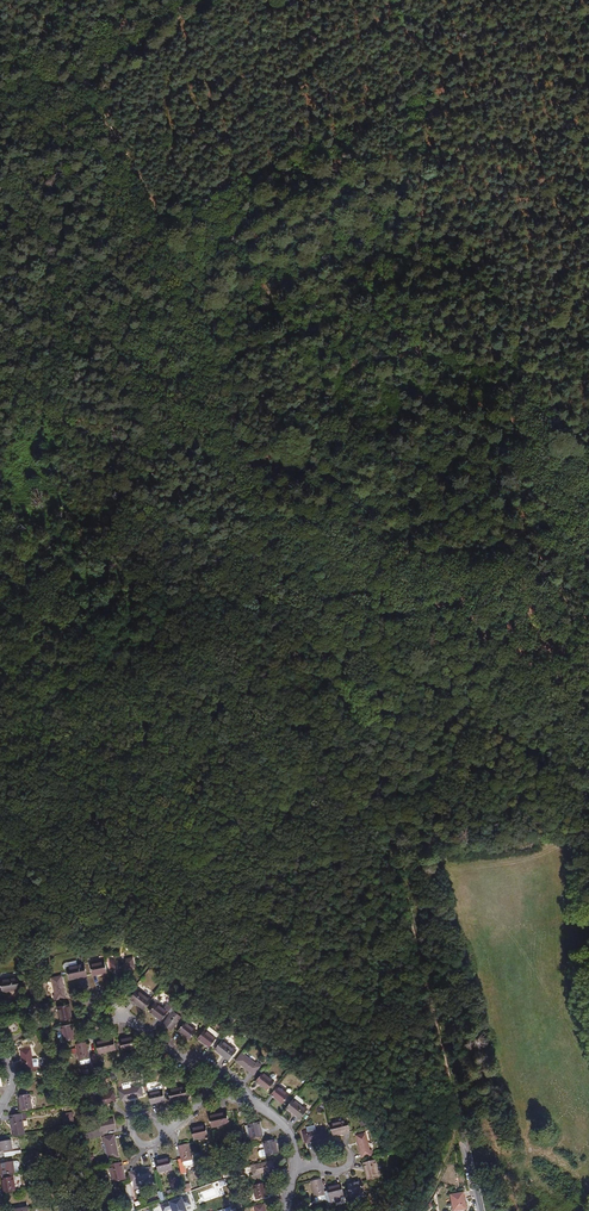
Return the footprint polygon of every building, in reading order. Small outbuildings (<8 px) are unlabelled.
[(115,959),(110,960),(113,970),(117,969),(117,971),(135,968),(133,958),(116,961),(115,959)] [(93,975),(107,972),(105,961),(91,964),(93,975)] [(87,976),(84,963),(73,966),(67,967),(69,978),(79,976),(80,977),(87,976)] [(53,995),(55,1000),(64,998),(63,993),(65,993),(62,975),(52,977),(55,994),(53,995)] [(18,976),(1,979),(3,990),(13,988),(14,990),(21,988),(18,976)] [(135,1004),(136,1003),(144,1009),(151,1000),(138,989),(130,999),(135,1004)] [(150,1012),(161,1020),(168,1011),(171,1008),(172,1006),(174,1003),(176,1001),(173,999),(169,1004),(167,1004),(164,1008),(157,1002),(150,1012)] [(174,1011),(178,1006),(174,1003),(172,1006),(171,1008),(168,1011),(171,1014),(163,1024),(172,1030),(182,1017),(174,1011)] [(70,1004),(58,1006),(61,1020),(73,1018),(70,1004)] [(8,1024),(8,1026),(8,1029),(9,1030),(11,1032),(14,1032),(16,1032),(18,1031),(20,1029),(21,1027),(21,1024),(20,1022),(18,1020),(16,1019),(13,1019),(11,1020),(9,1022),(8,1024)] [(197,1030),(185,1022),(178,1031),(190,1040),(197,1030)] [(75,1038),(72,1024),(61,1026),(64,1041),(75,1038)] [(217,1038),(205,1029),(198,1038),(210,1047),(217,1038)] [(134,1036),(120,1039),(122,1050),(136,1047),(134,1036)] [(103,1039),(97,1041),(99,1053),(116,1050),(113,1039),(104,1041),(103,1039)] [(236,1050),(223,1040),(215,1049),(224,1055),(223,1056),(228,1060),(236,1050)] [(86,1042),(77,1044),(80,1060),(81,1063),(82,1064),(90,1063),(91,1061),(90,1058),(86,1042)] [(31,1048),(21,1050),(24,1067),(26,1067),(26,1072),(37,1070),(36,1066),(34,1066),(31,1048)] [(242,1053),(236,1061),(250,1071),(251,1070),(255,1073),(261,1065),(257,1062),(256,1064),(242,1053)] [(299,1068),(295,1065),(290,1070),(294,1073),(299,1068)] [(263,1072),(256,1081),(268,1090),(277,1078),(276,1076),(274,1074),(272,1074),(269,1077),(263,1072)] [(149,1092),(163,1089),(161,1083),(148,1086),(149,1092)] [(185,1085),(169,1089),(171,1100),(181,1098),(181,1100),(188,1098),(185,1085)] [(123,1088),(119,1089),(121,1099),(126,1098),(126,1100),(143,1096),(141,1086),(131,1088),(124,1090),(123,1088)] [(278,1086),(271,1095),(283,1103),(290,1094),(278,1086)] [(163,1089),(149,1092),(152,1104),(165,1101),(163,1089)] [(111,1103),(111,1101),(116,1100),(114,1090),(109,1091),(109,1093),(92,1097),(94,1107),(111,1103)] [(30,1095),(19,1097),(21,1111),(32,1109),(30,1095)] [(308,1109),(294,1099),(287,1108),(295,1114),(294,1115),(300,1119),(308,1109)] [(219,1114),(209,1116),(212,1127),(229,1124),(226,1111),(219,1113),(219,1114)] [(13,1136),(24,1134),(22,1119),(21,1114),(10,1116),(13,1136)] [(62,1122),(74,1122),(74,1114),(62,1114),(62,1122)] [(96,1132),(84,1134),(85,1140),(104,1136),(103,1132),(116,1129),(114,1119),(98,1122),(100,1129),(100,1131),(96,1132)] [(347,1120),(330,1124),(333,1135),(343,1133),(343,1134),(350,1132),(347,1120)] [(259,1123),(248,1125),(251,1136),(252,1139),(263,1137),(259,1123)] [(206,1126),(191,1129),(194,1140),(208,1137),(206,1126)] [(307,1130),(303,1131),(305,1141),(310,1140),(310,1142),(311,1142),(328,1138),(325,1128),(308,1132),(307,1130)] [(366,1133),(356,1136),(360,1153),(362,1152),(363,1157),(373,1155),(372,1150),(370,1150),(366,1133)] [(115,1140),(113,1140),(112,1135),(102,1138),(103,1142),(105,1142),(109,1160),(119,1157),(115,1140)] [(11,1140),(0,1142),(0,1147),(1,1152),(13,1150),(11,1140)] [(265,1150),(267,1156),(278,1154),(275,1140),(264,1142),(265,1150)] [(181,1174),(186,1173),(185,1167),(183,1162),(193,1159),(189,1144),(179,1146),(182,1159),(178,1160),(181,1174)] [(170,1158),(156,1162),(159,1173),(173,1170),(170,1158)] [(365,1170),(367,1170),(369,1179),(379,1177),(376,1160),(363,1163),(365,1170)] [(0,1169),(1,1175),(12,1173),(19,1172),(19,1167),(20,1165),(19,1162),(17,1161),(0,1164),(0,1169)] [(256,1164),(259,1174),(252,1176),(252,1180),(262,1178),(262,1174),(274,1171),(272,1161),(256,1164)] [(120,1163),(109,1165),(113,1183),(126,1180),(124,1172),(123,1173),(120,1163)] [(154,1177),(152,1168),(134,1171),(135,1173),(130,1174),(132,1184),(137,1183),(137,1181),(145,1179),(154,1177)] [(4,1193),(15,1191),(13,1177),(2,1179),(4,1193)] [(315,1198),(325,1195),(326,1200),(328,1208),(332,1207),(330,1197),(328,1191),(324,1192),(321,1179),(311,1182),(315,1198)] [(341,1182),(327,1185),(330,1197),(344,1195),(341,1182)] [(362,1182),(347,1185),(350,1196),(364,1193),(362,1182)] [(265,1183),(254,1186),(257,1200),(268,1197),(265,1183)] [(451,1195),(454,1210),(455,1210),(467,1209),(464,1192),(451,1195)] [(182,1197),(161,1205),(163,1210),(165,1210),(168,1210),(172,1210),(173,1210),(187,1210),(185,1206),(191,1204),(189,1197),(183,1199),(182,1197)]
